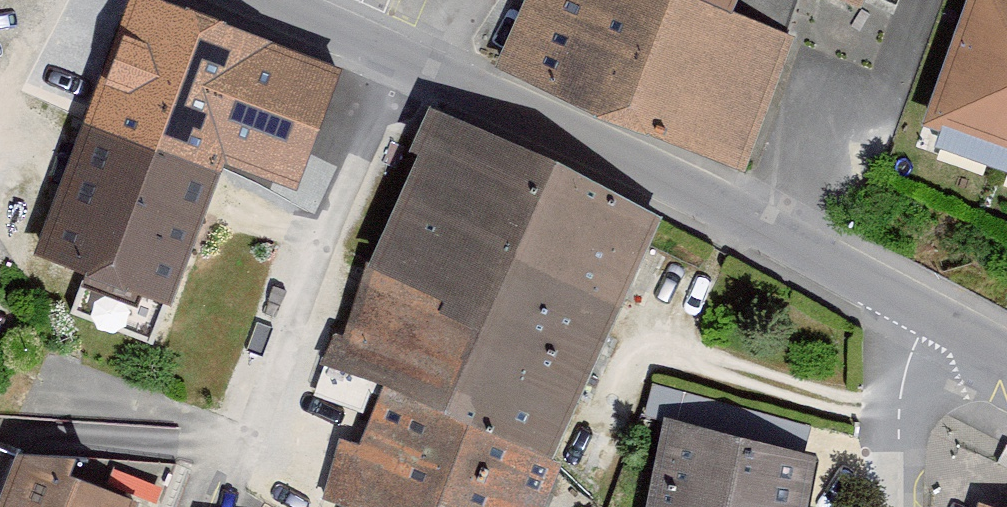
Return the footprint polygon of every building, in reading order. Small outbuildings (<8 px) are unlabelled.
[(169,0),(131,0),(41,251),(172,297),(191,244),(223,157),(279,177),(291,143),(318,153),(341,69),(169,0)] [(503,68),(732,165),(759,100),(790,29),(728,2),(729,0),(532,0),(532,1),(503,68)] [(923,118),(1006,148),(1006,0),(966,0),(923,118)] [(661,218),(428,110),(342,315),(325,353),(386,380),(553,454),(599,351),(661,218)] [(563,458),(553,454),(386,380),(364,429),(359,441),(344,434),(316,497),(339,506),(542,506),(563,458)] [(667,417),(651,506),(806,506),(818,445),(667,417)] [(0,493),(0,506),(133,506),(136,498),(14,454),(0,493)] [(979,497),(975,506),(1006,506),(979,497)]
